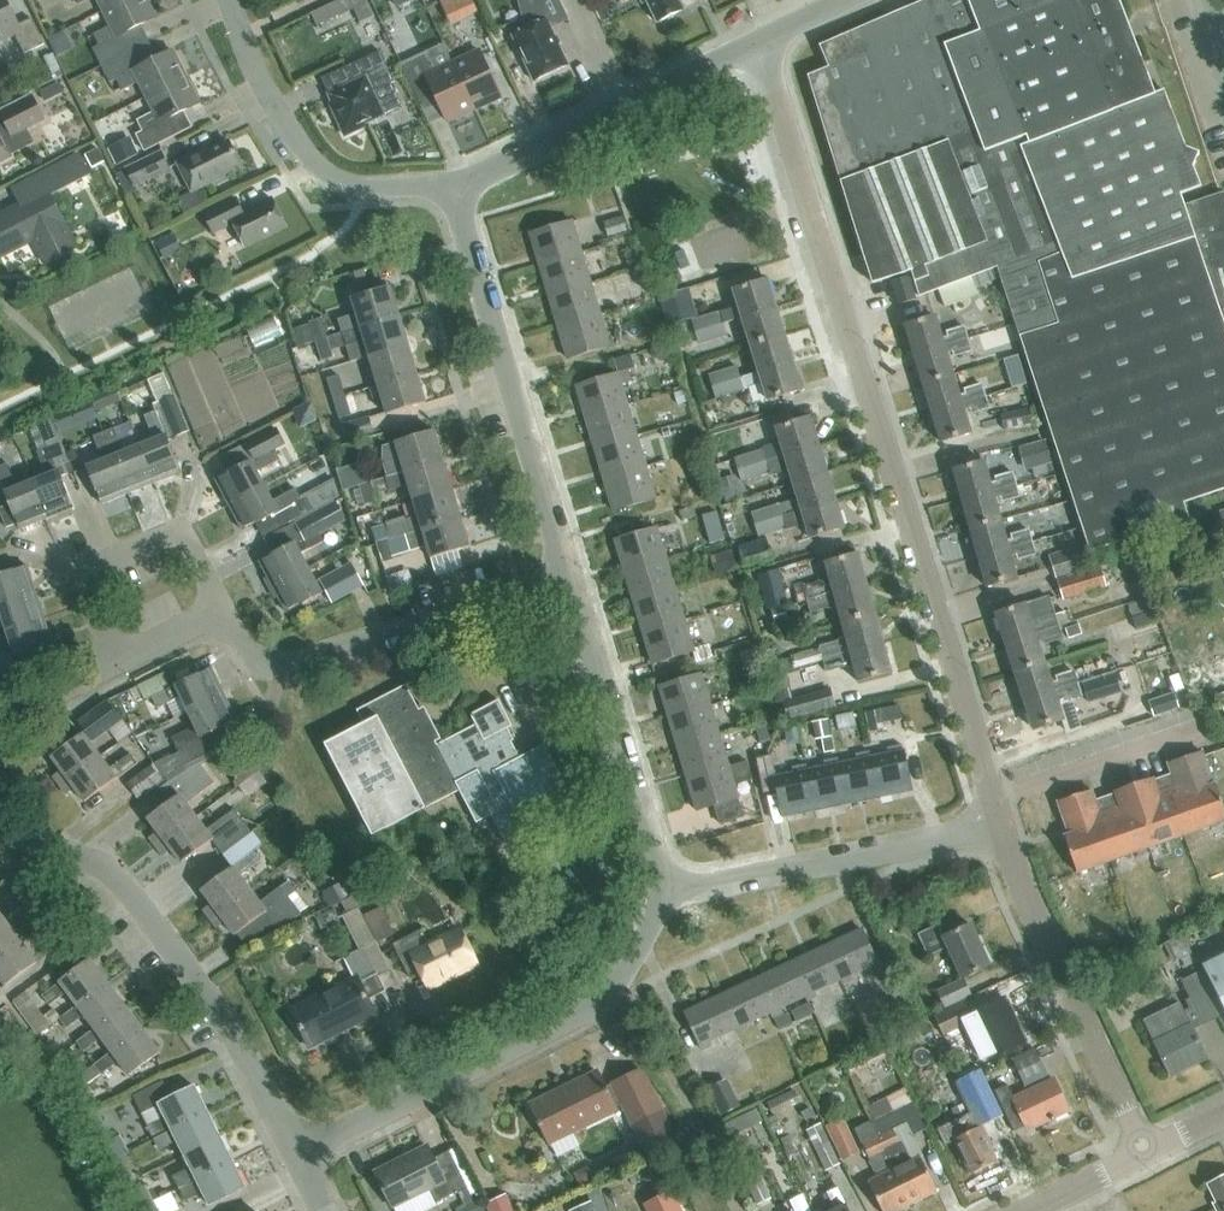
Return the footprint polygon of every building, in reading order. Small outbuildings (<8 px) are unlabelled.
[(15,35),(25,55),(45,45),(32,19),(19,26),(6,0),(0,0),(0,43),(15,35)] [(147,0),(125,0),(104,11),(112,26),(94,35),(100,46),(94,49),(102,66),(137,48),(128,32),(156,18),(147,0)] [(104,11),(125,0),(99,0),(104,11)] [(473,0),(440,0),(454,30),(481,18),(473,0)] [(534,82),(569,65),(547,19),(547,20),(537,0),(529,0),(523,3),(534,26),(513,36),(534,82)] [(681,12),(675,0),(638,0),(640,4),(644,2),(655,25),(681,12)] [(820,46),(830,68),(809,76),(873,284),(911,271),(920,297),(939,290),(971,277),(998,267),(1001,278),(1090,552),(1189,518),(1183,503),(1223,489),(1223,200),(1222,194),(1184,207),(1180,195),(1201,188),(1194,168),(1201,155),(1187,148),(1164,91),(1155,94),(1119,0),(927,0),(820,46)] [(311,14),(318,26),(342,15),(336,2),(311,14)] [(140,82),(147,97),(186,77),(173,51),(145,65),(137,48),(102,66),(110,83),(117,79),(123,90),(140,82)] [(339,116),(337,117),(345,136),(364,127),(363,125),(384,115),(373,92),(395,82),(381,51),(346,68),(354,84),(330,95),(339,116)] [(480,51),(453,63),(475,110),(502,97),(480,51)] [(448,122),(475,110),(453,63),(437,71),(428,52),(401,65),(418,100),(434,93),(448,122)] [(138,120),(143,131),(137,135),(145,151),(179,134),(171,118),(199,104),(186,77),(147,97),(155,112),(138,120)] [(64,93),(59,82),(52,86),(57,96),(64,93)] [(0,129),(0,164),(12,157),(11,155),(35,143),(28,130),(45,121),(33,96),(0,112),(7,126),(0,129)] [(108,149),(117,165),(139,154),(130,138),(108,149)] [(240,164),(229,141),(212,150),(210,146),(177,162),(192,192),(225,176),(223,173),(240,164)] [(93,168),(105,162),(99,149),(86,155),(93,168)] [(127,195),(137,190),(135,186),(172,169),(162,150),(124,167),(125,170),(117,174),(127,195)] [(6,252),(36,237),(48,262),(78,247),(50,196),(89,175),(78,154),(13,189),(22,204),(0,216),(0,241),(6,252)] [(243,212),(236,198),(204,214),(214,234),(234,223),(247,248),(287,227),(272,198),(243,212)] [(628,230),(623,215),(604,221),(608,236),(628,230)] [(540,263),(581,251),(573,221),(531,234),(540,263)] [(540,263),(549,295),(591,283),(581,251),(540,263)] [(629,268),(640,265),(636,251),(625,254),(629,268)] [(73,344),(159,308),(140,264),(55,300),(73,344)] [(998,267),(971,277),(975,288),(1001,278),(998,267)] [(971,277),(939,290),(946,308),(978,295),(975,288),(971,277)] [(899,305),(916,299),(908,278),(892,283),(899,305)] [(733,290),(742,319),(776,306),(768,280),(733,290)] [(549,295),(559,326),(600,313),(591,283),(549,295)] [(344,334),(353,331),(362,329),(361,327),(400,316),(391,286),(352,298),(358,315),(338,320),(342,335),(344,334)] [(688,288),(660,297),(668,323),(696,314),(688,288)] [(750,344),(784,333),(776,306),(742,319),(750,344)] [(696,332),(725,323),(721,311),(693,320),(696,332)] [(610,346),(600,313),(559,326),(568,359),(610,346)] [(400,316),(361,327),(362,329),(353,331),(344,334),(348,345),(365,340),(370,356),(409,344),(400,316)] [(906,326),(915,356),(968,339),(964,327),(947,332),(949,337),(942,339),(936,317),(906,326)] [(328,338),(322,318),(310,322),(311,323),(316,341),(328,338)] [(311,323),(293,329),(298,347),(316,341),(311,323)] [(729,336),(725,323),(696,332),(699,344),(729,336)] [(793,361),(784,333),(750,344),(759,372),(793,361)] [(334,358),(328,338),(316,341),(322,361),(334,358)] [(971,351),(968,339),(915,356),(924,386),(954,376),(947,353),(953,351),(955,356),(971,351)] [(375,374),(368,376),(371,387),(417,373),(409,344),(370,356),(375,374)] [(671,358),(669,354),(667,345),(652,349),(655,357),(662,361),(671,358)] [(615,359),(619,374),(635,369),(632,355),(615,359)] [(763,385),(768,401),(802,390),(793,361),(759,372),(763,385)] [(709,375),(713,387),(741,378),(738,366),(709,375)] [(759,372),(741,378),(745,390),(763,385),(759,372)] [(349,373),(327,379),(334,399),(345,395),(355,393),(349,373)] [(426,403),(417,373),(371,387),(374,399),(382,397),(388,415),(426,403)] [(1009,377),(1012,387),(1027,383),(1024,373),(1009,377)] [(586,417),(628,404),(619,374),(577,386),(586,417)] [(982,385),(965,390),(966,394),(960,396),(954,376),(924,386),(932,413),(985,396),(982,385)] [(745,390),(741,378),(713,387),(716,399),(745,390)] [(91,395),(98,411),(122,402),(115,386),(91,395)] [(675,393),(678,404),(687,402),(683,390),(675,393)] [(340,419),(352,415),(345,395),(334,399),(340,419)] [(145,416),(155,440),(140,446),(155,483),(181,473),(168,440),(189,432),(175,396),(154,404),(156,411),(145,416)] [(989,408),(985,396),(932,413),(941,442),(971,433),(964,411),(971,408),(972,413),(989,408)] [(77,424),(97,416),(91,400),(71,409),(77,424)] [(637,436),(628,404),(586,417),(595,448),(637,436)] [(295,412),(300,428),(316,421),(311,405),(295,412)] [(1003,430),(1032,425),(1030,409),(1000,414),(1003,430)] [(60,413),(53,416),(59,431),(66,429),(60,413)] [(374,431),(370,417),(342,425),(346,439),(374,431)] [(768,461),(785,456),(819,445),(810,418),(776,428),(781,444),(764,449),(768,461)] [(129,494),(155,483),(140,446),(125,452),(115,428),(104,432),(129,494)] [(216,480),(230,505),(266,486),(258,472),(281,460),(275,449),(285,444),(276,428),(247,444),(255,460),(216,480)] [(396,442),(401,460),(405,472),(443,460),(434,430),(396,442)] [(103,460),(88,467),(103,504),(129,494),(104,432),(94,436),(103,460)] [(37,451),(47,475),(32,481),(47,519),(74,508),(57,467),(71,462),(60,436),(46,442),(48,447),(37,451)] [(605,480),(646,466),(637,436),(595,448),(605,480)] [(1041,466),(1052,463),(1045,440),(1018,448),(1024,471),(1032,469),(1041,466)] [(828,474),(819,445),(785,456),(768,461),(771,473),(789,468),(794,484),(828,474)] [(768,461),(764,449),(735,458),(738,470),(768,461)] [(409,484),(414,500),(452,488),(443,460),(405,472),(399,474),(386,478),(390,490),(409,484)] [(771,473),(768,461),(738,470),(742,482),(771,473)] [(996,478),(997,483),(991,484),(985,462),(954,470),(963,500),(1016,484),(1013,473),(996,478)] [(47,519),(32,481),(17,487),(8,463),(0,466),(0,478),(11,504),(0,508),(0,511),(7,528),(18,523),(21,530),(47,519)] [(372,482),(365,463),(341,470),(347,489),(359,486),(372,482)] [(1049,473),(1046,464),(1041,466),(1032,469),(1034,477),(1049,473)] [(656,499),(646,466),(605,480),(614,511),(656,499)] [(798,499),(781,504),(784,515),(801,510),(806,508),(836,500),(828,474),(794,484),(798,499)] [(719,480),(726,502),(741,497),(734,476),(719,480)] [(335,480),(308,495),(316,509),(340,496),(335,480)] [(378,502),(372,482),(359,486),(365,505),(378,502)] [(1020,497),(1016,484),(963,500),(971,529),(1001,521),(995,498),(1001,497),(1003,502),(1020,497)] [(289,523),(316,509),(308,495),(301,498),(296,488),(273,500),(266,486),(230,505),(243,530),(282,509),(289,523)] [(452,488),(414,500),(419,517),(388,526),(392,539),(413,532),(461,518),(452,488)] [(801,510),(784,515),(756,524),(760,537),(786,529),(786,531),(806,525),(810,539),(845,528),(836,500),(806,508),(801,510)] [(304,539),(260,562),(273,587),(309,568),(302,554),(324,542),(319,532),(344,518),(336,502),(296,524),(304,539)] [(781,504),(752,513),(756,524),(784,515),(781,504)] [(698,516),(694,507),(680,511),(684,521),(698,516)] [(716,511),(702,515),(705,528),(720,524),(716,511)] [(461,518),(413,532),(417,546),(427,543),(431,559),(470,547),(461,518)] [(971,529),(979,558),(1032,542),(1029,531),(1012,536),(1013,540),(1007,542),(1001,521),(971,529)] [(388,526),(373,531),(377,543),(389,539),(392,539),(388,526)] [(616,541),(625,572),(667,558),(658,528),(616,541)] [(389,539),(377,543),(383,563),(395,559),(389,539)] [(739,547),(745,567),(773,559),(768,540),(739,547)] [(1036,555),(1032,542),(979,558),(987,587),(1017,579),(1011,556),(1017,555),(1019,560),(1036,555)] [(1084,571),(1077,548),(1049,556),(1056,579),(1084,571)] [(710,557),(716,576),(738,569),(732,550),(710,557)] [(807,601),(867,583),(859,554),(825,563),(831,584),(825,586),(824,583),(804,589),(807,601)] [(625,572),(634,602),(676,589),(667,558),(625,572)] [(317,582),(309,568),(273,587),(287,612),(326,591),(332,603),(364,586),(352,563),(317,582)] [(0,575),(0,605),(37,593),(28,566),(0,575)] [(1063,600),(1107,586),(1101,568),(1057,582),(1063,600)] [(787,605),(777,570),(758,575),(768,610),(771,609),(784,606),(787,605)] [(876,614),(867,583),(807,601),(811,613),(837,606),(842,623),(876,614)] [(685,619),(676,589),(634,602),(643,633),(685,619)] [(45,619),(37,593),(0,605),(0,612),(3,621),(0,622),(0,634),(45,619)] [(1058,625),(1049,597),(996,614),(1005,644),(1058,625)] [(1156,624),(1149,599),(1128,605),(1136,631),(1156,624)] [(771,609),(775,623),(788,619),(784,606),(771,609)] [(795,668),(824,660),(884,644),(876,614),(842,623),(846,640),(820,647),(821,649),(806,653),(806,652),(792,656),(795,668)] [(49,629),(45,619),(0,634),(0,646),(10,643),(16,659),(54,646),(49,629)] [(653,664),(695,651),(685,619),(643,633),(653,664)] [(1005,644),(1015,673),(1045,663),(1037,641),(1044,638),(1045,643),(1062,637),(1058,625),(1005,644)] [(1134,631),(1139,654),(1167,648),(1162,625),(1134,631)] [(892,673),(884,644),(824,660),(827,672),(853,665),(858,682),(892,673)] [(742,662),(748,660),(751,668),(759,665),(753,648),(739,653),(742,662)] [(1057,677),(1058,681),(1052,683),(1045,663),(1015,673),(1025,701),(1077,683),(1073,671),(1057,677)] [(172,688),(165,672),(138,685),(146,701),(153,697),(158,708),(181,697),(188,712),(225,694),(212,668),(172,688)] [(1115,672),(1082,683),(1087,700),(1121,690),(1115,672)] [(660,687),(669,717),(711,704),(702,674),(660,687)] [(1081,695),(1077,683),(1025,701),(1034,729),(1063,720),(1067,732),(1080,727),(1071,698),(1081,695)] [(520,758),(505,730),(513,726),(499,701),(471,715),(476,725),(438,745),(407,685),(357,710),(364,724),(325,744),(373,836),(460,791),(477,823),(491,816),(505,842),(524,832),(516,815),(567,788),(545,745),(520,758)] [(837,707),(832,688),(783,701),(789,721),(837,707)] [(1181,708),(1175,692),(1149,702),(1154,718),(1181,708)] [(237,720),(225,694),(188,712),(195,726),(172,737),(177,748),(208,734),(237,720)] [(54,776),(61,785),(100,756),(90,743),(121,719),(107,701),(79,722),(86,731),(82,734),(52,757),(62,770),(54,776)] [(720,736),(711,704),(669,717),(678,749),(720,736)] [(866,712),(868,725),(884,722),(882,709),(866,712)] [(854,711),(836,715),(839,728),(857,725),(854,711)] [(822,738),(831,736),(828,720),(813,723),(816,739),(822,738)] [(765,726),(756,728),(761,742),(770,740),(765,726)] [(216,751),(208,734),(177,748),(186,766),(216,751)] [(678,749),(688,780),(730,768),(720,736),(678,749)] [(824,753),(835,751),(832,736),(831,736),(822,738),(824,753)] [(888,754),(871,757),(871,758),(880,798),(911,791),(903,751),(902,745),(887,748),(888,754)] [(848,804),(878,798),(880,798),(871,758),(871,757),(870,751),(856,754),(857,760),(840,764),(840,767),(848,804)] [(1095,801),(1092,790),(1058,802),(1070,835),(1065,836),(1077,873),(1223,822),(1223,809),(1216,784),(1213,784),(1202,752),(1168,763),(1172,774),(1095,801)] [(100,756),(61,785),(67,794),(75,788),(85,801),(115,778),(116,779),(138,762),(130,753),(109,769),(100,756)] [(792,767),(794,773),(776,777),(771,756),(757,759),(765,798),(780,795),(785,817),(816,811),(808,770),(807,764),(792,767)] [(840,767),(840,764),(838,758),(824,761),(825,767),(808,770),(816,811),(848,804),(840,767)] [(151,837),(158,846),(197,817),(187,804),(216,783),(201,763),(182,771),(159,788),(170,802),(149,818),(158,831),(151,837)] [(730,768),(688,780),(697,810),(714,805),(720,825),(745,817),(732,776),(745,772),(743,764),(730,768)] [(128,783),(138,796),(161,779),(151,765),(128,783)] [(197,817),(158,846),(165,856),(172,850),(182,863),(213,840),(222,854),(252,832),(235,809),(207,830),(197,817)] [(204,909),(211,918),(251,889),(241,876),(262,860),(255,851),(232,867),(233,868),(202,890),(212,903),(204,909)] [(302,914),(310,909),(289,881),(282,887),(289,897),(302,914)] [(331,890),(338,903),(351,897),(344,883),(331,890)] [(302,914),(282,887),(260,902),(251,889),(211,918),(218,928),(226,922),(236,935),(265,913),(276,928),(302,914)] [(348,914),(343,916),(359,950),(364,947),(379,976),(391,970),(354,897),(343,903),(348,914)] [(395,935),(381,907),(364,916),(379,943),(395,935)] [(3,916),(0,918),(0,953),(20,939),(3,916)] [(944,937),(938,925),(918,935),(928,957),(948,947),(963,978),(990,965),(989,964),(994,962),(986,946),(982,948),(971,925),(944,937)] [(430,945),(422,930),(394,944),(411,978),(424,971),(432,986),(475,965),(458,931),(430,945)] [(862,930),(827,946),(841,979),(843,984),(852,980),(850,975),(877,962),(862,930)] [(1196,962),(1183,935),(1164,944),(1172,962),(1181,958),(1185,967),(1196,962)] [(0,953),(0,977),(6,985),(37,962),(20,939),(0,953)] [(841,979),(827,946),(791,963),(806,995),(808,1000),(817,996),(815,991),(841,979)] [(386,991),(379,976),(364,947),(359,950),(345,957),(355,977),(291,1010),(311,1048),(376,1014),(369,1000),(386,991)] [(1206,965),(1205,965),(1204,966),(1223,1007),(1223,956),(1206,965)] [(68,992),(78,1005),(108,982),(91,959),(60,982),(43,995),(50,1005),(68,992)] [(791,963),(756,980),(771,1012),(773,1017),(782,1013),(780,1007),(806,995),(791,963)] [(1186,1001),(1190,1008),(1184,1011),(1179,1002),(1144,1020),(1155,1042),(1154,1042),(1170,1075),(1207,1057),(1194,1030),(1222,1016),(1200,972),(1182,981),(1190,999),(1186,1001)] [(971,996),(963,979),(937,992),(945,1008),(971,996)] [(745,1024),(771,1012),(756,980),(721,996),(736,1028),(738,1033),(747,1029),(745,1024)] [(78,1005),(60,1018),(67,1028),(85,1015),(95,1029),(125,1005),(108,982),(78,1005)] [(38,1034),(52,1024),(28,992),(14,1003),(38,1034)] [(710,1040),(736,1028),(721,996),(685,1012),(703,1050),(712,1045),(710,1040)] [(859,1004),(867,1022),(883,1015),(874,997),(859,1004)] [(971,1035),(981,1030),(994,1055),(1025,1040),(1006,999),(970,1017),(964,1003),(935,1017),(944,1035),(966,1025),(971,1035)] [(143,1028),(125,1005),(95,1029),(77,1042),(85,1051),(102,1038),(112,1052),(143,1028)] [(788,1013),(775,1019),(780,1030),(793,1024),(788,1013)] [(130,1075),(161,1052),(143,1028),(112,1052),(79,1076),(86,1086),(119,1061),(130,1075)] [(963,1046),(956,1032),(946,1038),(953,1051),(963,1046)] [(844,1061),(851,1075),(887,1058),(881,1044),(844,1061)] [(1035,1049),(1013,1059),(1025,1086),(1047,1076),(1035,1049)] [(555,1154),(557,1156),(579,1146),(572,1132),(617,1110),(615,1107),(622,1103),(647,1153),(676,1139),(642,1069),(613,1084),(613,1085),(606,1088),(598,1072),(531,1105),(555,1154)] [(979,1107),(998,1099),(988,1076),(970,1084),(979,1107)] [(1026,1126),(1028,1130),(1069,1111),(1054,1079),(1014,1098),(1008,1085),(995,1091),(1014,1132),(1026,1126)] [(720,1119),(737,1111),(723,1082),(707,1090),(720,1119)] [(154,1139),(172,1130),(172,1129),(208,1112),(195,1086),(159,1104),(166,1117),(147,1126),(154,1139)] [(768,1102),(773,1113),(800,1100),(795,1089),(768,1102)] [(871,1121),(911,1204),(937,1191),(921,1157),(923,1156),(912,1135),(899,1109),(912,1102),(908,1093),(889,1102),(887,1097),(868,1106),(875,1119),(871,1121)] [(912,1135),(925,1129),(912,1102),(899,1109),(912,1135)] [(966,1103),(952,1109),(957,1120),(971,1113),(966,1103)] [(725,1124),(731,1137),(763,1121),(757,1108),(725,1124)] [(172,1130),(185,1155),(220,1137),(208,1112),(172,1129),(172,1130)] [(971,1174),(997,1161),(989,1145),(991,1144),(982,1126),(980,1127),(973,1112),(971,1113),(957,1120),(937,1130),(944,1145),(954,1140),(971,1174)] [(860,1151),(843,1117),(826,1125),(843,1160),(860,1151)] [(868,1182),(883,1210),(896,1210),(911,1204),(871,1121),(855,1129),(870,1159),(871,1159),(880,1176),(868,1182)] [(806,1130),(826,1170),(841,1163),(821,1123),(806,1130)] [(109,1141),(117,1157),(130,1151),(122,1135),(109,1141)] [(233,1162),(220,1137),(185,1155),(191,1167),(174,1176),(180,1188),(233,1162)] [(376,1172),(393,1206),(396,1210),(428,1210),(438,1206),(436,1203),(459,1192),(465,1205),(460,1208),(461,1210),(484,1210),(474,1191),(477,1190),(473,1184),(467,1187),(449,1151),(434,1159),(428,1146),(376,1172)] [(689,1161),(683,1148),(670,1155),(676,1168),(689,1161)] [(138,1167),(130,1151),(117,1157),(125,1174),(138,1167)] [(647,1168),(655,1182),(669,1175),(662,1161),(647,1168)] [(233,1162),(180,1188),(187,1201),(204,1192),(210,1205),(246,1188),(233,1162)] [(741,1171),(758,1205),(771,1198),(755,1164),(741,1171)] [(598,1182),(592,1171),(585,1169),(574,1174),(582,1190),(598,1182)] [(1208,1184),(1217,1202),(1214,1203),(1218,1210),(1223,1210),(1223,1176),(1208,1184)] [(155,1201),(147,1185),(134,1192),(142,1208),(155,1201)] [(832,1210),(849,1210),(847,1206),(848,1205),(839,1187),(824,1195),(832,1210)] [(646,1204),(649,1210),(681,1210),(671,1192),(646,1204)] [(506,1193),(486,1203),(490,1210),(516,1210),(506,1193)] [(155,1201),(142,1208),(143,1210),(160,1210),(155,1201)] [(571,1210),(597,1210),(593,1201),(571,1210)]
